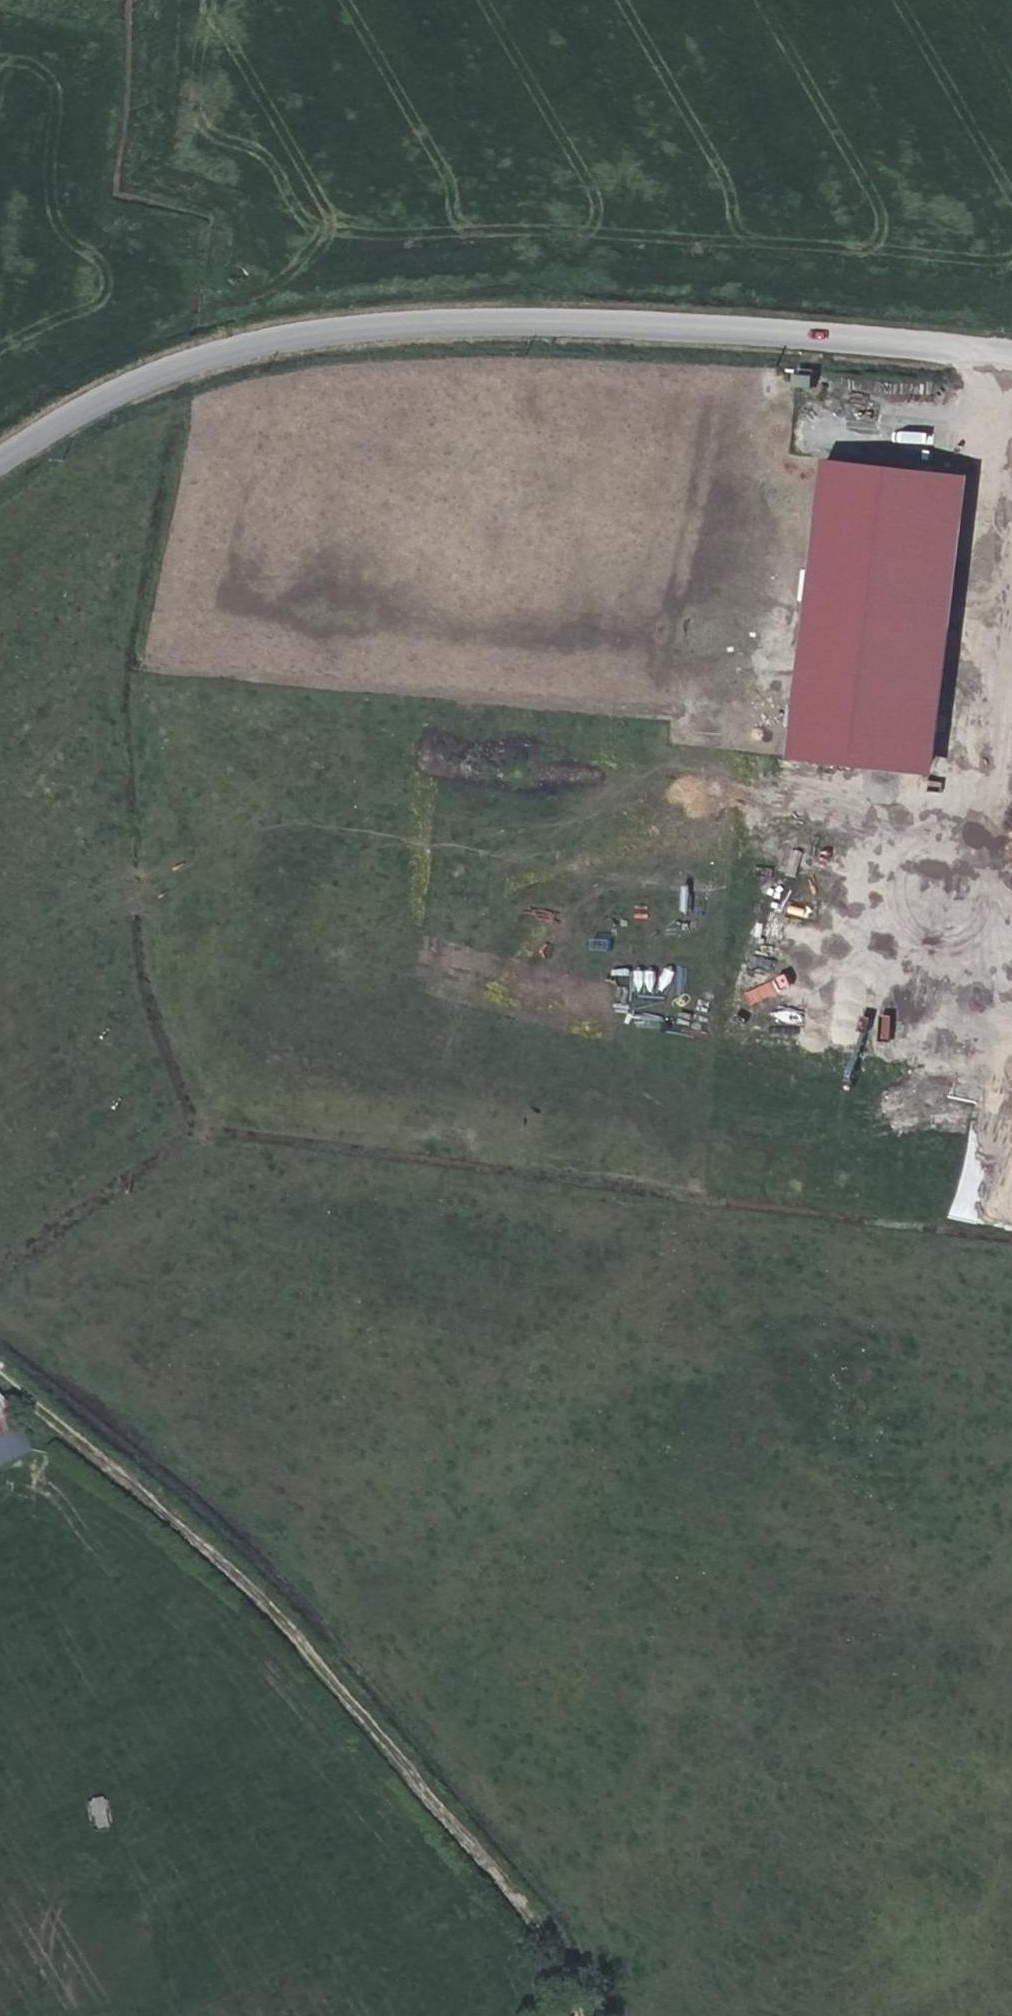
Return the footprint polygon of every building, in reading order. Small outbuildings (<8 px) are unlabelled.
[(937,777),(967,476),(819,461),(789,763),(937,777)] [(26,1457),(0,1394),(0,1468),(26,1457)] [(91,1826),(103,1825),(101,1795),(89,1796),(91,1826)]
